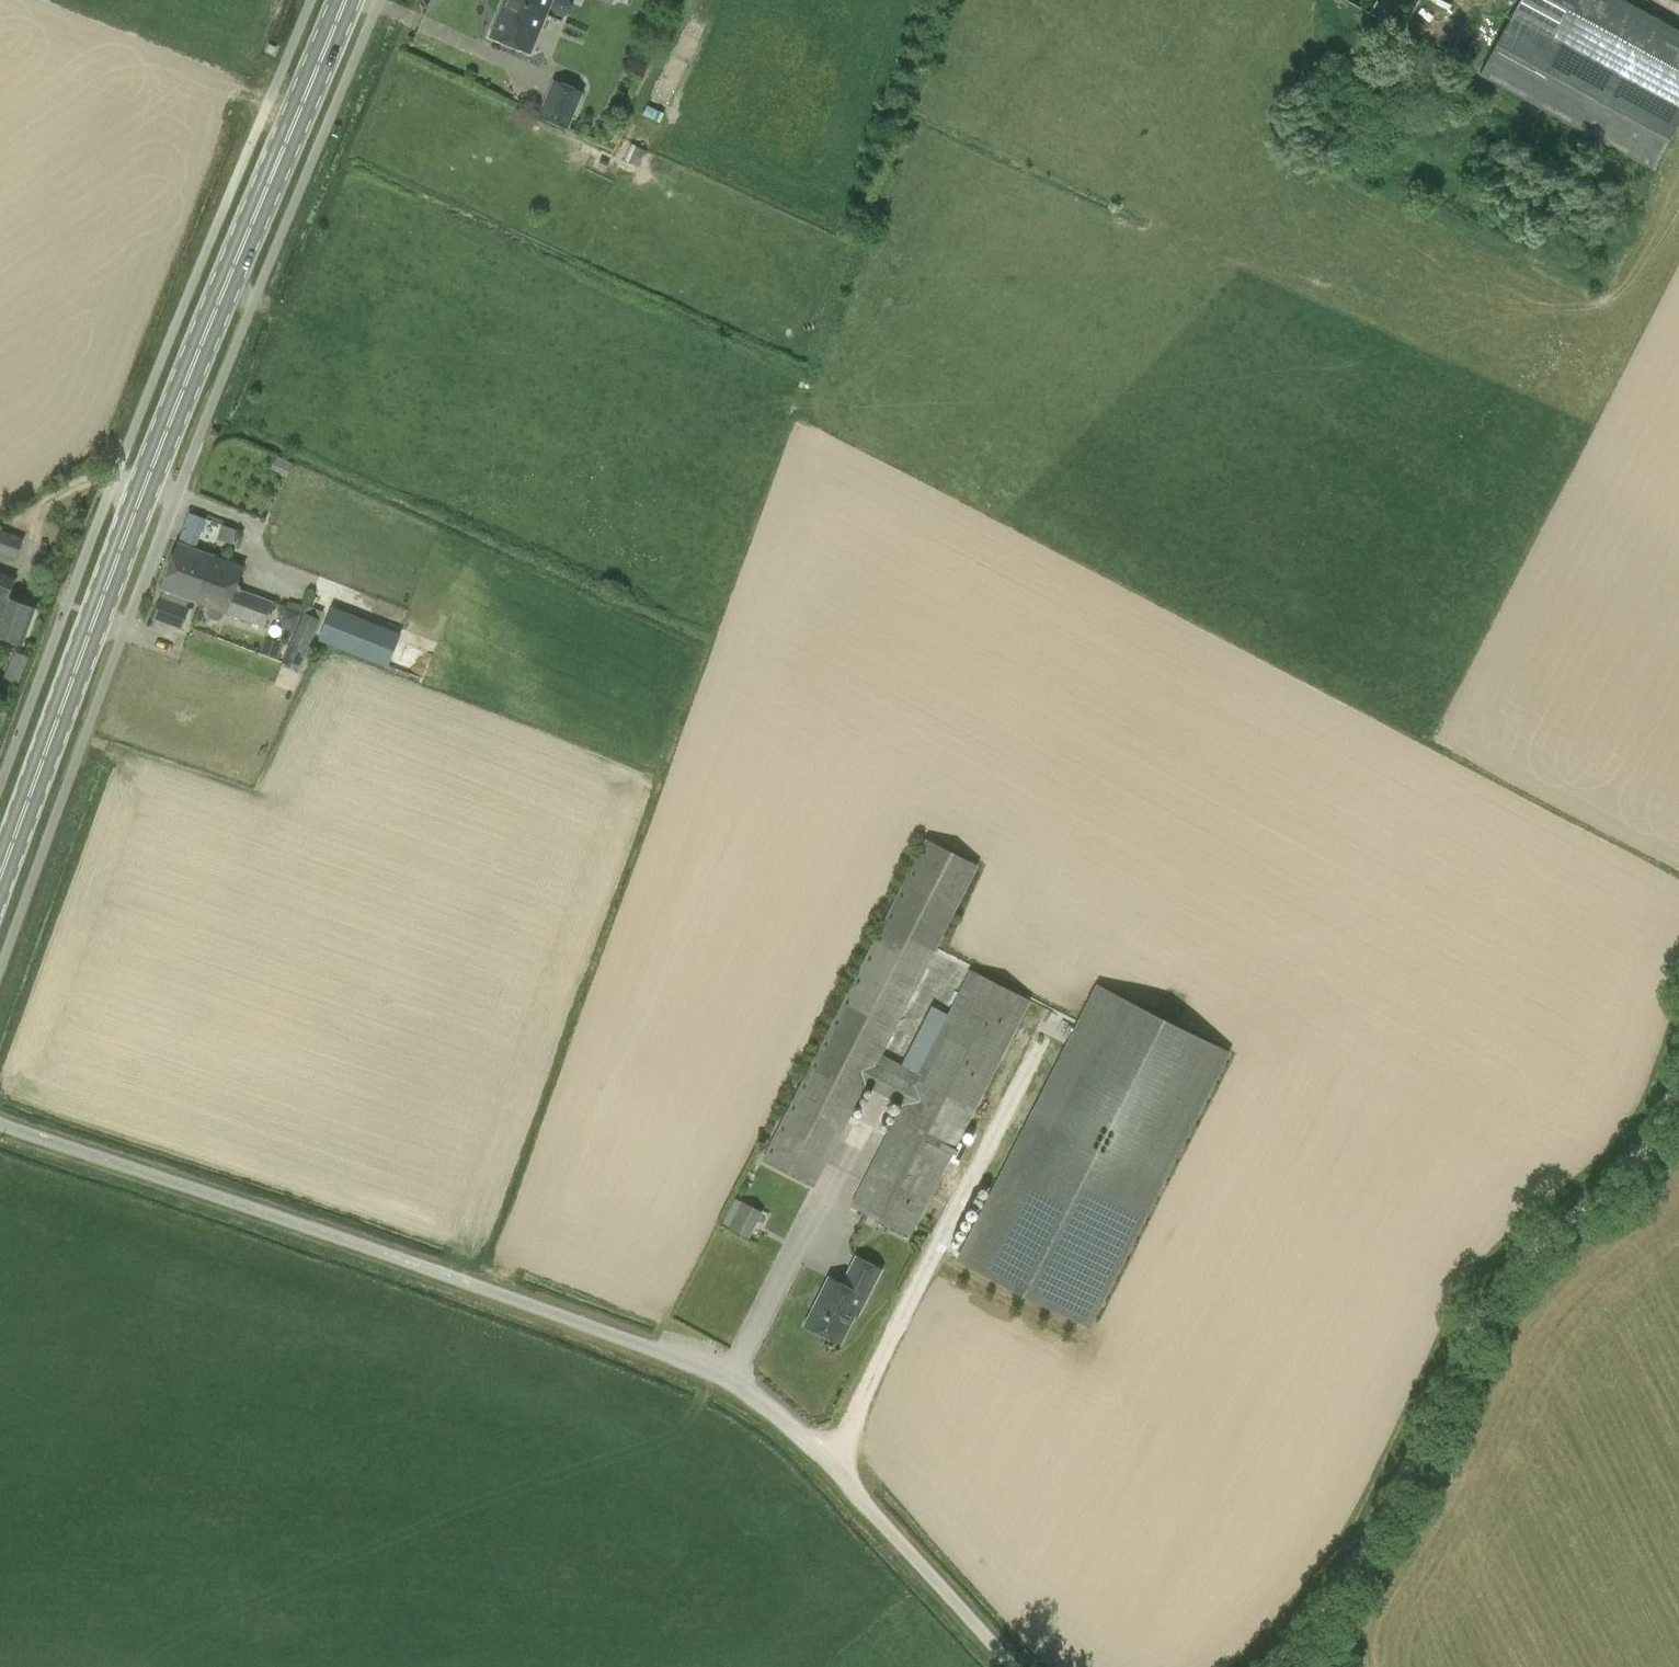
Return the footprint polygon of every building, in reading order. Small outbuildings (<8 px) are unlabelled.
[(491,36),(530,52),(551,0),(506,0),(491,36)] [(1375,9),(1378,0),(1346,0),(1375,9)] [(1479,76),(1654,171),(1678,125),(1678,30),(1624,0),(1520,0),(1479,76)] [(537,116),(568,128),(583,91),(553,79),(537,116)] [(187,510),(180,528),(198,535),(205,517),(187,510)] [(216,537),(232,544),(238,530),(222,523),(216,537)] [(16,559),(24,539),(0,530),(0,553),(16,559)] [(159,588),(164,590),(154,617),(182,628),(189,607),(186,606),(189,599),(210,606),(207,613),(210,617),(217,619),(222,618),(224,612),(263,626),(273,601),(236,587),(244,566),(176,542),(159,588)] [(9,596),(16,576),(0,570),(0,636),(22,644),(36,606),(9,596)] [(308,605),(283,661),(298,668),(323,611),(308,605)] [(383,625),(333,607),(321,640),(387,664),(397,639),(380,632),(383,625)] [(815,1186),(866,1086),(901,1104),(851,1205),(911,1235),(1030,999),(970,969),(913,1082),(877,1063),(978,864),(926,837),(762,1159),(815,1186)] [(1096,983),(957,1259),(1090,1327),(1230,1052),(1096,983)] [(723,1223),(749,1236),(763,1210),(736,1197),(723,1223)] [(829,1275),(804,1324),(840,1343),(856,1312),(859,1314),(882,1268),(856,1254),(842,1282),(829,1275)]
